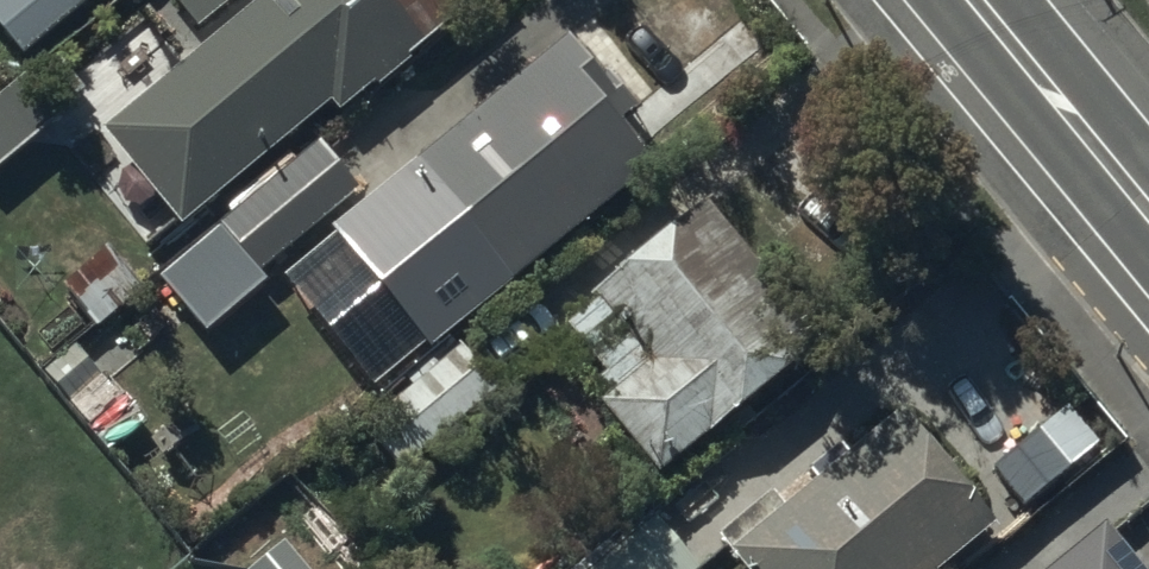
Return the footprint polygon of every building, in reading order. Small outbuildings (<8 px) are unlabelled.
[(114,0),(0,0),(0,25),(32,65),(114,0)] [(103,140),(181,237),(331,113),(339,122),(491,0),(274,0),(103,140)] [(197,35),(242,0),(169,0),(197,35)] [(610,110),(563,48),(401,181),(410,192),(366,229),(384,251),(378,256),(418,305),(440,287),(471,324),(649,178),(599,118),(610,110)] [(361,200),(321,151),(221,232),(261,281),(361,200)] [(702,215),(559,331),(602,383),(582,399),(654,486),(816,354),(702,215)] [(144,292),(108,255),(64,297),(101,335),(144,292)] [(459,352),(360,432),(398,479),(497,399),(459,352)] [(719,548),(735,568),(949,568),(957,563),(962,568),(972,568),(997,549),(936,472),(940,469),(913,436),(909,439),(896,422),(777,520),(766,506),(719,548)] [(651,523),(595,568),(689,568),(651,523)] [(1103,534),(1060,568),(1131,568),(1103,534)]
